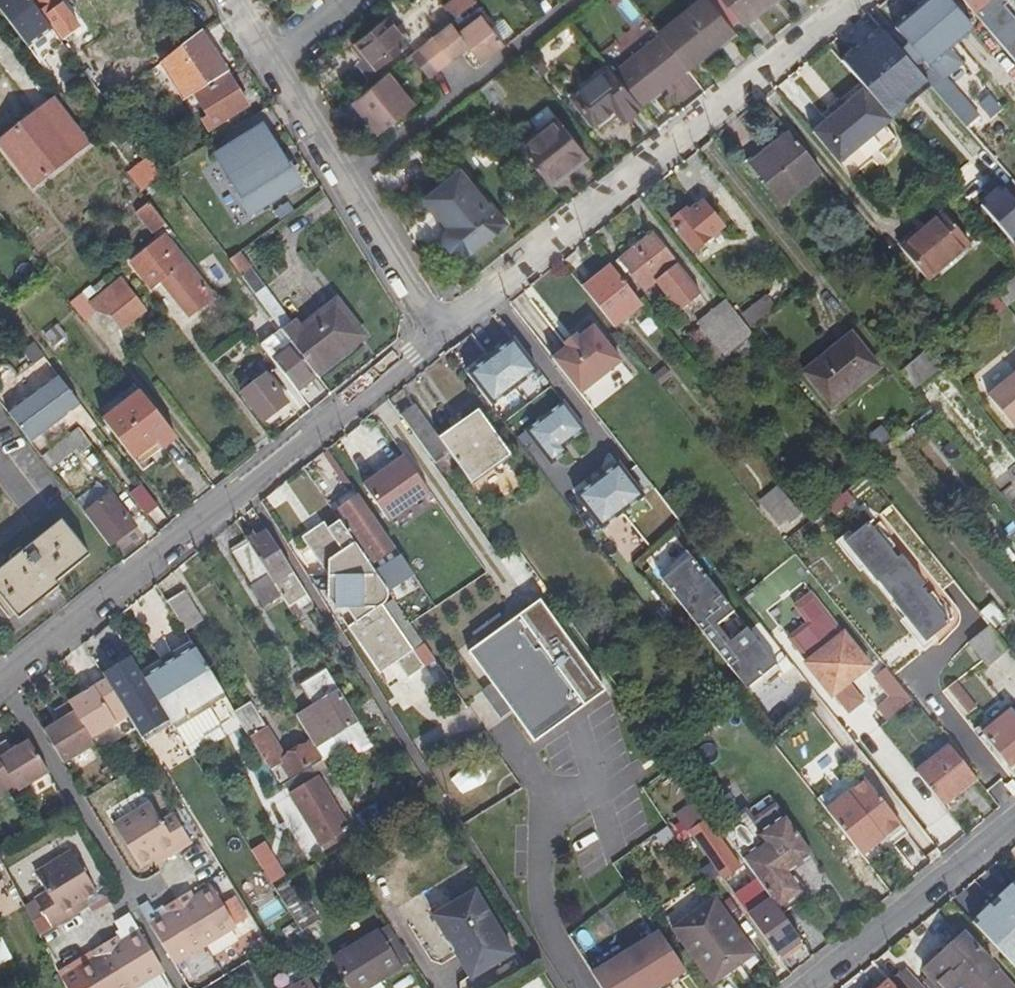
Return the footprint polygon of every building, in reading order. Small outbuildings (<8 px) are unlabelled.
[(46,21),(30,0),(0,0),(0,12),(21,40),(46,21)] [(43,13),(59,1),(59,0),(33,0),(43,13)] [(687,70),(715,47),(734,32),(731,28),(708,0),(701,0),(658,35),(660,38),(687,70)] [(731,28),(740,21),(742,24),(773,0),(708,0),(731,28)] [(896,29),(930,69),(975,30),(948,0),(931,0),(896,29)] [(1014,60),(1014,21),(997,0),(963,0),(1014,60)] [(59,1),(43,13),(65,42),(81,29),(59,1)] [(457,33),(450,24),(432,38),(450,61),(461,52),(467,46),(480,63),(503,44),(480,15),(457,33)] [(356,42),(377,69),(409,43),(387,17),(356,42)] [(734,32),(715,47),(719,51),(738,37),(734,32)] [(188,100),(214,84),(213,83),(227,75),(201,33),(165,62),(188,100)] [(450,61),(432,38),(420,48),(438,71),(450,61)] [(640,107),(687,70),(660,38),(613,74),(640,107)] [(420,48),(410,56),(429,78),(438,71),(420,48)] [(613,74),(609,69),(572,99),(593,126),(616,107),(626,120),(641,108),(640,107),(613,74)] [(370,89),(395,120),(415,104),(390,72),(370,89)] [(228,77),(195,99),(202,109),(208,118),(201,122),(208,133),(248,108),(228,77)] [(395,120),(370,89),(351,103),(377,135),(395,120)] [(846,108),(841,113),(831,122),(816,135),(841,166),(895,122),(868,91),(846,108)] [(202,109),(195,99),(195,98),(187,103),(193,114),(202,109)] [(54,101),(0,142),(34,186),(86,144),(54,101)] [(837,108),(841,113),(846,108),(842,103),(837,108)] [(532,138),(520,149),(550,185),(587,156),(557,119),(556,119),(554,117),(550,121),(551,123),(545,128),(542,124),(530,134),(532,138)] [(776,192),(814,160),(786,128),(748,159),(776,192)] [(290,178),(265,141),(236,161),(261,198),(290,178)] [(150,155),(127,171),(142,191),(165,175),(150,155)] [(218,167),(205,175),(220,198),(233,191),(218,167)] [(451,226),(448,229),(447,231),(445,236),(445,241),(447,244),(459,259),(504,224),(461,169),(424,198),(441,221),(444,219),(451,226)] [(997,180),(971,204),(1014,252),(1014,198),(997,180)] [(154,234),(166,225),(149,203),(137,212),(154,234)] [(690,212),(675,224),(698,251),(726,229),(706,205),(693,216),(690,212)] [(948,217),(907,252),(932,282),(973,247),(948,217)] [(441,221),(448,229),(451,226),(444,219),(441,221)] [(213,299),(165,237),(132,263),(152,288),(161,282),(189,317),(213,299)] [(624,260),(647,291),(657,282),(682,312),(702,297),(653,237),(624,260)] [(230,263),(256,296),(265,289),(240,255),(230,263)] [(612,269),(585,290),(615,326),(641,304),(612,269)] [(98,313),(112,317),(122,330),(145,312),(120,281),(90,304),(98,313)] [(294,347),(315,375),(341,355),(314,321),(300,331),(294,323),(292,324),(265,289),(256,296),(294,347)] [(754,325),(778,307),(769,294),(745,312),(754,325)] [(756,335),(729,301),(700,324),(728,357),(756,335)] [(314,321),(341,355),(363,337),(338,303),(314,321)] [(60,324),(43,334),(52,348),(69,337),(60,324)] [(567,347),(553,358),(581,394),(622,362),(594,327),(579,338),(567,347)] [(565,343),(567,347),(579,338),(576,334),(565,343)] [(856,337),(808,374),(833,406),(881,369),(856,337)] [(278,342),(265,352),(274,363),(287,353),(278,342)] [(933,346),(902,371),(917,389),(948,364),(933,346)] [(274,363),(295,390),(315,375),(294,347),(287,353),(274,363)] [(265,378),(256,366),(245,374),(254,386),(242,395),(264,422),(288,405),(266,377),(265,378)] [(941,376),(918,398),(993,478),(1014,457),(1014,455),(941,376)] [(989,397),(1014,426),(1014,376),(989,397)] [(67,415),(80,405),(59,378),(9,415),(12,420),(18,415),(36,401),(43,411),(56,401),(67,415)] [(104,422),(128,453),(165,424),(141,394),(104,422)] [(36,438),(67,415),(56,401),(43,411),(36,401),(18,415),(36,438)] [(443,443),(416,405),(402,416),(437,464),(451,454),(443,443)] [(12,420),(30,443),(36,438),(18,415),(12,420)] [(512,456),(480,415),(443,443),(451,454),(475,486),(512,456)] [(128,453),(133,460),(171,431),(165,424),(128,453)] [(50,469),(88,440),(79,428),(41,457),(50,469)] [(431,494),(406,459),(365,487),(390,522),(431,494)] [(505,498),(522,486),(507,465),(490,477),(505,498)] [(85,515),(110,496),(100,483),(76,502),(85,515)] [(782,484),(760,501),(784,531),(806,514),(782,484)] [(134,500),(146,517),(159,507),(146,491),(134,500)] [(85,515),(109,546),(135,528),(110,496),(85,515)] [(359,500),(342,511),(354,529),(351,532),(374,565),(395,550),(359,500)] [(831,546),(920,641),(949,614),(859,519),(831,546)] [(22,553),(12,561),(0,571),(0,596),(18,619),(60,587),(57,582),(90,556),(62,521),(22,553)] [(388,588),(379,574),(373,566),(343,521),(330,530),(333,534),(312,548),(330,576),(330,599),(337,610),(350,610),(359,624),(351,629),(382,676),(400,665),(411,681),(427,670),(416,653),(427,647),(411,622),(388,588)] [(333,534),(330,530),(309,544),(312,548),(333,534)] [(290,608),(310,596),(270,533),(257,540),(254,535),(248,539),(248,541),(274,583),(290,608)] [(274,583),(248,541),(233,551),(258,593),(274,583)] [(12,561),(22,553),(19,549),(9,558),(12,561)] [(660,575),(664,580),(693,557),(689,552),(660,575)] [(693,557),(664,580),(750,690),(778,666),(749,629),(732,642),(719,625),(736,612),(693,557)] [(402,559),(379,574),(388,588),(412,572),(402,559)] [(747,596),(763,614),(803,579),(788,562),(747,596)] [(188,594),(171,604),(191,638),(208,628),(188,594)] [(544,737),(606,692),(541,601),(470,653),(535,743),(544,737)] [(997,605),(983,615),(993,627),(997,631),(1010,620),(997,605)] [(997,631),(993,627),(972,645),(991,668),(1012,651),(997,631)] [(846,636),(810,665),(835,695),(871,667),(846,636)] [(226,694),(196,646),(146,679),(172,720),(175,726),(226,694)] [(107,680),(130,717),(141,736),(172,720),(146,679),(129,651),(100,669),(107,680)] [(778,666),(750,690),(753,694),(781,670),(778,666)] [(367,735),(328,671),(303,686),(317,707),(299,718),(314,744),(318,748),(350,728),(358,741),(367,735)] [(94,739),(130,717),(107,680),(71,703),(94,739)] [(880,707),(892,719),(913,697),(895,680),(888,688),(894,693),(880,707)] [(957,682),(949,690),(970,715),(978,708),(957,682)] [(226,694),(175,726),(189,747),(232,719),(225,705),(230,701),(226,694)] [(62,722),(45,732),(66,765),(97,746),(94,739),(71,703),(56,712),(62,722)] [(252,703),(237,713),(272,770),(273,769),(282,784),(323,758),(318,748),(314,744),(288,760),(252,703)] [(1014,711),(985,734),(1012,768),(1014,765),(1014,713),(1014,711)] [(366,748),(373,744),(367,735),(358,741),(360,745),(362,743),(366,748)] [(0,747),(0,762),(16,788),(20,793),(51,774),(31,741),(14,751),(8,742),(0,747)] [(949,744),(917,770),(946,806),(978,780),(949,744)] [(16,788),(0,762),(0,797),(16,788)] [(319,779),(292,795),(323,845),(350,830),(319,779)] [(830,813),(864,856),(903,825),(870,782),(830,813)] [(167,861),(193,845),(175,814),(163,821),(153,805),(117,827),(141,867),(154,859),(162,855),(167,861)] [(706,810),(686,824),(692,833),(708,822),(713,819),(706,810)] [(692,833),(725,881),(741,869),(708,822),(692,833)] [(790,825),(743,861),(765,893),(781,914),(813,890),(797,868),(814,855),(790,825)] [(272,842),(256,847),(269,884),(285,878),(272,842)] [(53,928),(54,930),(82,913),(78,906),(86,901),(98,893),(74,854),(38,875),(48,892),(36,899),(53,928)] [(162,855),(154,859),(159,866),(167,861),(162,855)] [(960,924),(1010,973),(1014,967),(1014,892),(1003,880),(960,924)] [(196,899),(191,893),(178,901),(204,945),(236,924),(213,889),(196,899)] [(300,890),(283,900),(304,934),(320,924),(300,890)] [(466,898),(471,905),(481,899),(477,892),(466,898)] [(801,943),(781,914),(765,893),(744,908),(779,958),(801,943)] [(471,905),(466,898),(434,917),(439,925),(471,905)] [(53,928),(36,899),(23,906),(39,937),(53,928)] [(516,956),(481,899),(471,905),(506,962),(516,956)] [(751,951),(715,900),(683,922),(698,943),(688,950),(713,985),(734,971),(731,965),(751,951)] [(78,906),(82,913),(90,908),(86,901),(78,906)] [(151,927),(174,963),(204,945),(178,901),(165,908),(170,916),(151,927)] [(170,916),(165,908),(157,914),(151,904),(141,910),(151,927),(170,916)] [(471,905),(439,925),(473,982),(506,962),(471,905)] [(697,973),(671,927),(595,970),(605,987),(670,987),(697,973)] [(334,961),(352,987),(373,987),(403,969),(379,931),(334,961)] [(105,946),(131,987),(136,987),(163,971),(140,934),(122,944),(118,938),(105,946)] [(943,957),(930,968),(927,971),(942,987),(1014,987),(967,936),(943,957)] [(92,953),(97,961),(79,971),(87,983),(89,987),(131,987),(105,946),(92,953)] [(925,962),(930,968),(943,957),(937,951),(925,962)] [(189,970),(205,976),(211,960),(195,954),(189,970)] [(87,983),(79,971),(75,964),(59,975),(65,987),(78,987),(87,983)] [(894,985),(897,987),(922,987),(908,973),(894,985)]
